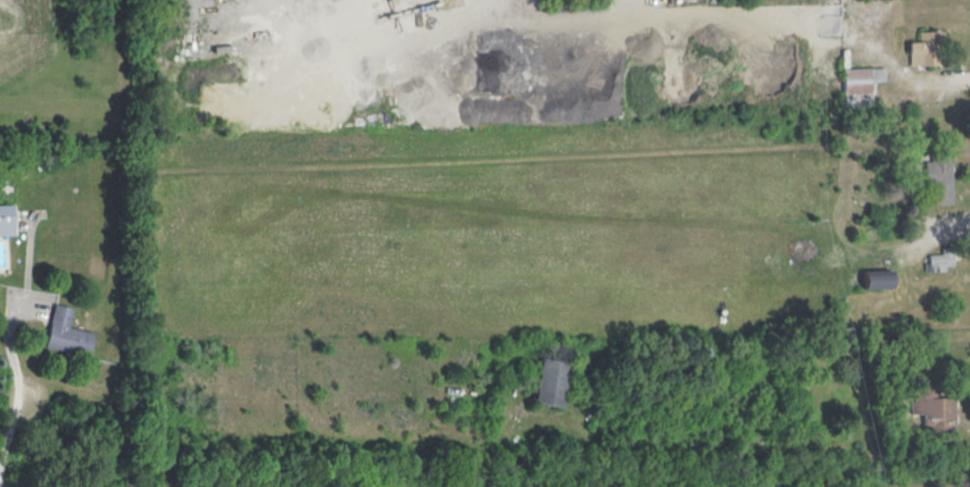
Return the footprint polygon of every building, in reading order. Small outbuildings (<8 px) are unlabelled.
[(909,66),(935,65),(934,45),(943,45),(942,30),(918,31),(918,41),(908,42),(909,66)] [(842,69),(843,107),(870,106),(870,81),(884,81),(883,68),(842,69)] [(951,203),(950,156),(925,157),(927,204),(951,203)] [(14,235),(13,204),(0,205),(0,236),(14,235)] [(926,272),(945,271),(945,266),(952,266),(952,253),(925,254),(926,272)] [(862,270),(890,269),(891,288),(863,289),(862,270)] [(44,348),(87,357),(92,332),(68,327),(72,308),(53,304),(44,348)] [(564,406),(566,359),(538,358),(536,405),(564,406)] [(909,413),(922,413),(922,426),(929,426),(929,434),(954,434),(954,394),(909,394),(909,413)]
